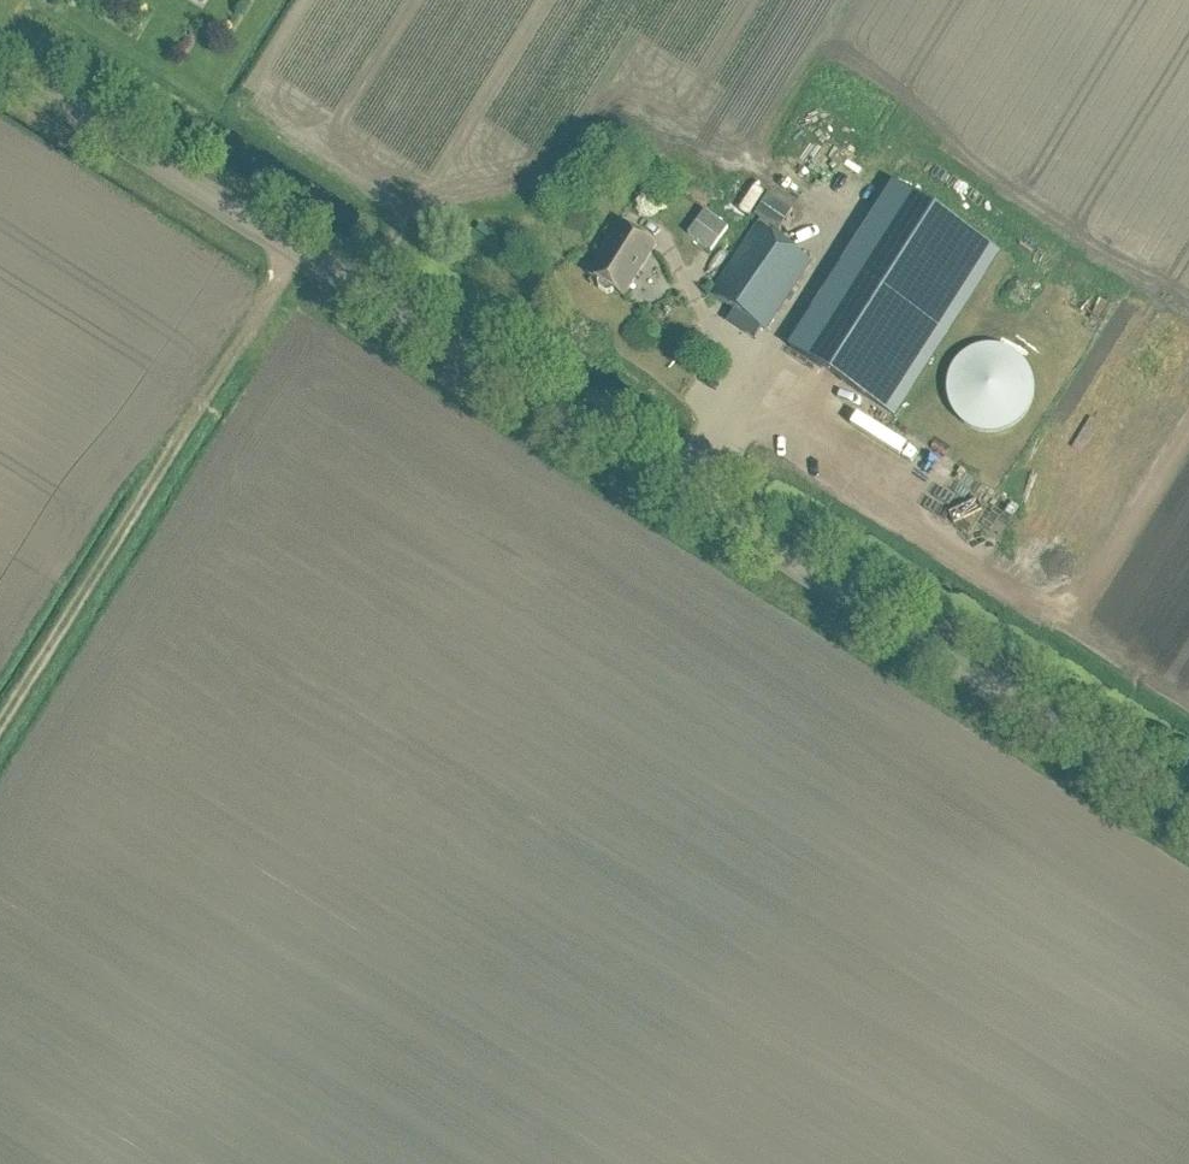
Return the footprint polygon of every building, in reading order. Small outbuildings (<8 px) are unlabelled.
[(895,417),(999,254),(894,187),(790,350),(895,417)] [(779,234),(793,214),(769,197),(755,218),(779,234)] [(728,230),(704,213),(687,236),(711,254),(728,230)] [(623,298),(655,246),(619,224),(588,275),(598,282),(597,284),(598,289),(606,294),(611,293),(612,291),(623,298)] [(765,332),(812,265),(759,228),(712,296),(765,332)] [(951,372),(947,387),(948,402),(954,416),(964,427),(978,434),(993,436),(1008,433),(1020,426),(1029,416),(1035,403),(1036,389),(1033,375),(1025,363),(1015,354),(1002,348),(988,347),(973,351),(960,360),(951,372)]
